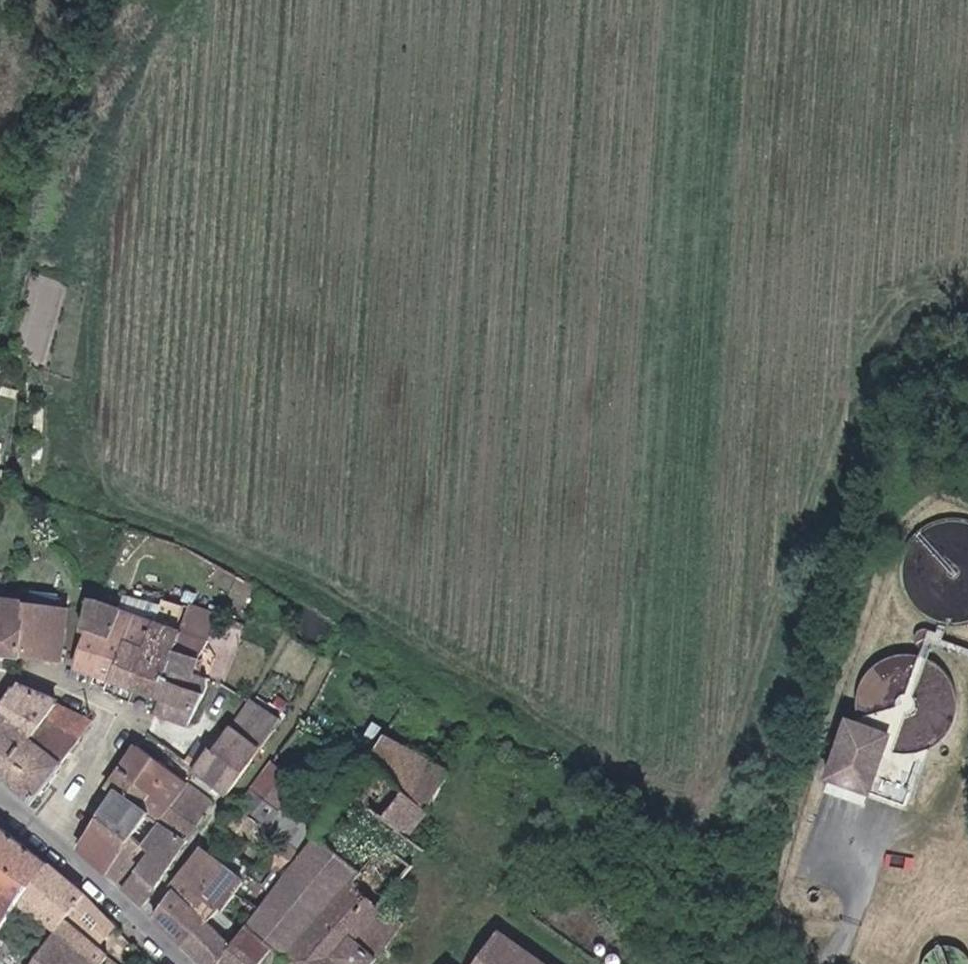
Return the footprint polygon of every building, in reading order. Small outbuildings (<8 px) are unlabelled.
[(66,588),(41,586),(40,595),(66,597),(66,588)] [(0,591),(0,652),(68,656),(76,602),(78,598),(66,597),(40,595),(0,591)] [(154,613),(156,601),(124,593),(121,606),(154,613)] [(87,629),(97,632),(118,640),(130,611),(96,600),(87,629)] [(227,615),(197,608),(191,624),(220,636),(227,615)] [(130,611),(118,640),(133,645),(119,677),(143,686),(155,652),(152,651),(162,622),(130,611)] [(179,658),(186,639),(189,631),(162,622),(152,651),(155,652),(177,660),(179,658)] [(118,640),(97,632),(84,664),(119,677),(133,645),(118,640)] [(179,658),(177,660),(172,676),(210,690),(216,674),(210,671),(212,666),(204,662),(208,651),(186,639),(179,658)] [(215,656),(208,651),(204,662),(212,666),(215,656)] [(155,652),(143,686),(166,695),(172,676),(177,660),(155,652)] [(172,676),(166,695),(170,696),(165,709),(198,721),(210,690),(172,676)] [(20,685),(4,707),(36,731),(52,712),(61,701),(20,685)] [(256,695),(246,709),(274,729),(285,714),(256,695)] [(101,717),(61,701),(52,712),(85,737),(101,717)] [(52,712),(36,731),(4,707),(0,713),(0,771),(35,802),(85,737),(52,712)] [(235,722),(264,743),(274,729),(246,709),(235,722)] [(897,731),(850,714),(829,771),(875,788),(897,731)] [(232,786),(264,743),(235,722),(226,734),(219,744),(214,741),(198,763),(232,786)] [(164,797),(157,805),(169,815),(196,780),(145,742),(127,765),(164,797)] [(295,959),(301,963),(380,963),(414,919),(393,902),(440,841),(423,826),(445,796),(389,750),(324,837),(365,869),(295,959)] [(137,831),(157,805),(164,797),(127,765),(112,785),(122,794),(106,816),(131,837),(137,831)] [(169,815),(194,836),(222,800),(196,780),(169,815)] [(315,822),(275,794),(265,809),(303,839),(315,822)] [(157,805),(137,831),(153,846),(173,863),(194,836),(169,815),(157,805)] [(254,835),(264,822),(249,810),(239,824),(254,835)] [(85,845),(108,866),(131,837),(106,816),(85,845)] [(29,884),(51,860),(0,819),(0,861),(29,884)] [(274,850),(284,837),(268,825),(258,838),(274,850)] [(131,837),(108,866),(125,881),(153,846),(137,831),(131,837)] [(295,959),(365,869),(324,837),(283,890),(272,905),(226,963),(271,963),(282,949),(287,952),(295,959)] [(173,863),(153,846),(125,881),(145,900),(173,863)] [(209,952),(255,895),(272,905),(283,890),(274,884),(269,889),(265,886),(276,875),(249,855),(238,869),(227,859),(177,921),(209,952)] [(71,876),(51,860),(29,884),(58,909),(50,920),(108,963),(113,955),(77,927),(98,902),(71,876)] [(0,861),(0,894),(14,904),(29,884),(0,861)] [(34,963),(107,963),(108,963),(50,920),(58,909),(29,884),(14,904),(0,923),(15,934),(39,950),(34,963)] [(0,923),(14,904),(0,894),(0,923)] [(255,895),(209,952),(222,963),(226,963),(272,905),(255,895)] [(131,922),(109,901),(88,925),(113,945),(131,922)] [(15,934),(5,950),(26,963),(34,963),(39,950),(15,934)] [(505,937),(486,963),(543,963),(505,937)] [(287,952),(282,949),(271,963),(278,963),(287,952)]
